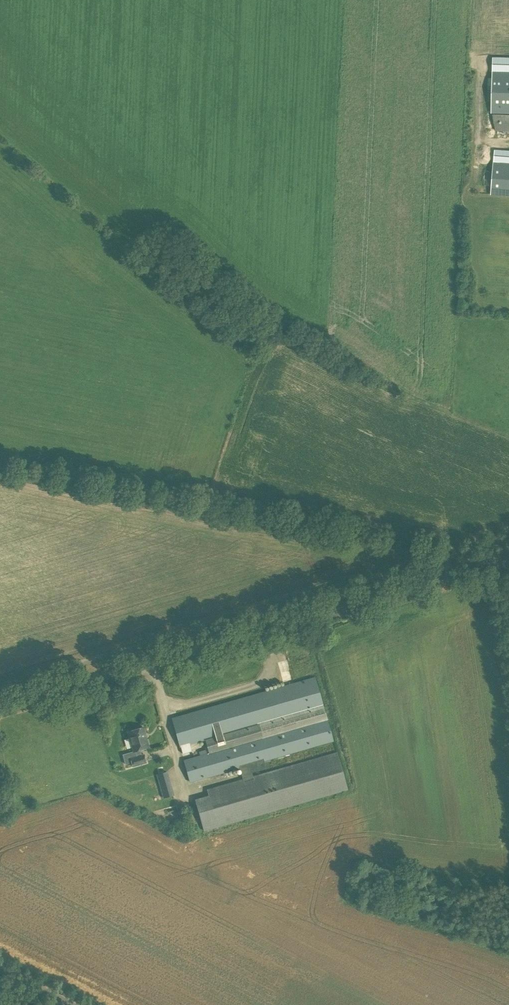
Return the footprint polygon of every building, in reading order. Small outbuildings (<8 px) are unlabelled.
[(491,113),(508,114),(508,72),(492,72),(491,93),(491,113)] [(508,131),(508,114),(494,114),(493,131),(508,131)] [(493,162),(491,194),(508,196),(508,163),(493,162)] [(209,753),(184,761),(190,782),(240,767),(243,779),(253,776),(252,772),(266,768),(264,760),(333,740),(314,677),(172,719),(180,747),(181,747),(183,753),(192,751),(190,744),(205,739),(209,753)] [(141,755),(140,750),(148,747),(143,728),(128,732),(133,752),(135,752),(136,757),(130,759),(133,767),(146,763),(143,755),(141,755)] [(204,831),(348,790),(337,752),(253,776),(243,779),(206,789),(208,795),(195,799),(204,831)] [(163,798),(174,795),(167,771),(156,774),(163,798)]
